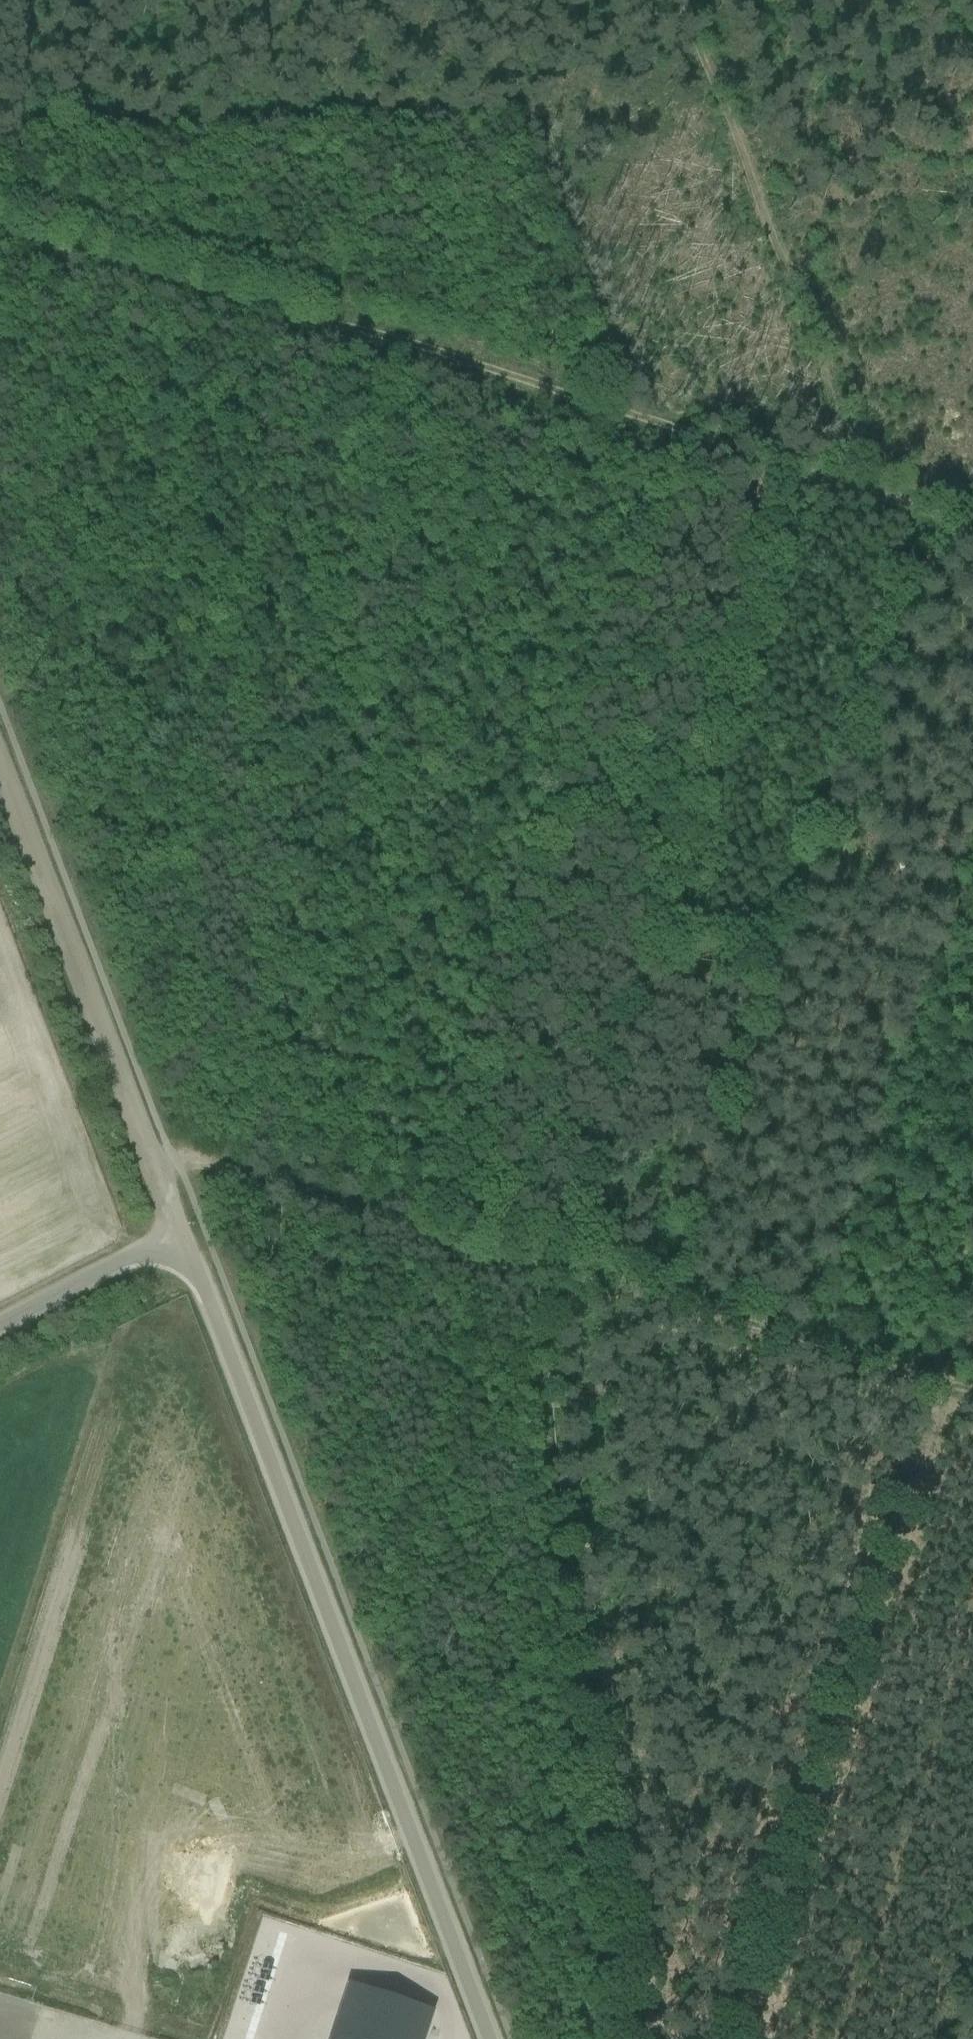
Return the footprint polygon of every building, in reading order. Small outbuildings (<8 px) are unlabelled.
[(429,2013),(347,1984),(330,2038),(422,2038),(429,2013)]
